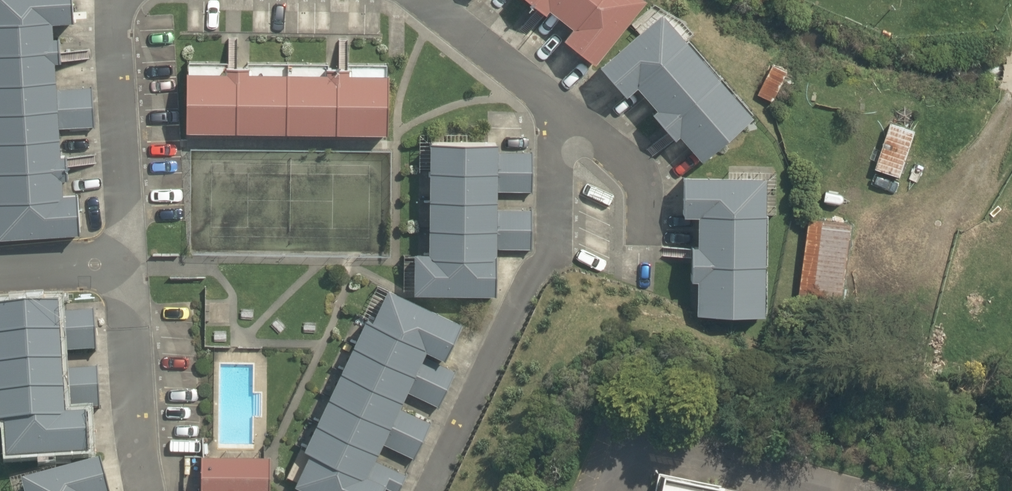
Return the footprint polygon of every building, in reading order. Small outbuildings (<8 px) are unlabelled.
[(23,250),(104,247),(101,144),(122,143),(120,91),(99,92),(96,0),(15,0),(23,250)] [(654,0),(557,0),(590,29),(579,42),(608,67),(661,5),(654,0)] [(773,120),(683,17),(617,74),(641,102),(651,94),(716,169),(773,120)] [(404,79),(210,80),(211,137),(404,135),(404,79)] [(896,177),(909,125),(880,117),(867,170),(896,177)] [(410,294),(494,295),(494,249),(529,249),(530,208),(495,208),(495,191),(529,191),(530,152),(496,152),(497,144),(423,144),(423,252),(411,252),(410,294)] [(784,321),(784,182),(699,181),(699,220),(711,220),(711,320),(784,321)] [(848,219),(797,214),(790,288),(841,293),(848,219)] [(290,484),(305,490),(381,490),(383,487),(392,490),(398,490),(406,475),(370,459),(377,443),(413,459),(430,422),(396,406),(403,390),(437,406),(453,372),(442,366),(462,323),(381,286),(366,318),(358,314),(296,447),(305,451),(290,484)] [(83,454),(81,414),(63,415),(62,410),(99,408),(96,368),(59,371),(58,352),(94,351),(91,310),(56,313),(56,304),(0,307),(0,429),(2,458),(83,454)] [(198,455),(198,490),(267,490),(268,456),(198,455)] [(95,460),(15,481),(18,490),(103,490),(95,460)] [(658,479),(655,490),(712,490),(658,479)]
